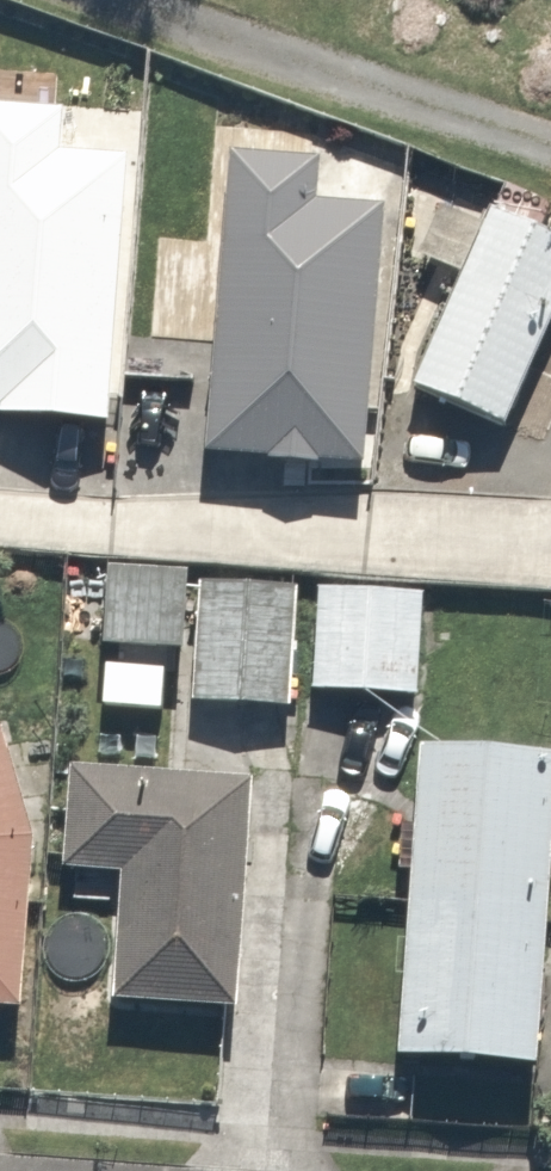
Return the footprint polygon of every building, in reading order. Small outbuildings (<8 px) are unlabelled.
[(109,415),(126,153),(57,148),(62,106),(0,101),(0,406),(109,415)] [(317,153),(225,145),(203,442),(265,450),(265,453),(317,458),(317,455),(363,458),(381,200),(314,194),(317,153)] [(409,249),(449,267),(399,374),(494,419),(550,295),(550,235),(479,201),(472,217),(433,199),(409,249)] [(180,566),(95,561),(90,642),(175,647),(180,566)] [(289,575),(189,569),(181,694),(282,700),(289,575)] [(418,582),(310,576),(304,690),(412,695),(418,582)] [(4,730),(0,732),(0,1022),(31,1024),(44,852),(4,730)] [(436,744),(403,1066),(547,1080),(550,1041),(550,756),(436,744)] [(247,1015),(260,780),(82,770),(75,899),(120,901),(114,1008),(247,1015)]
